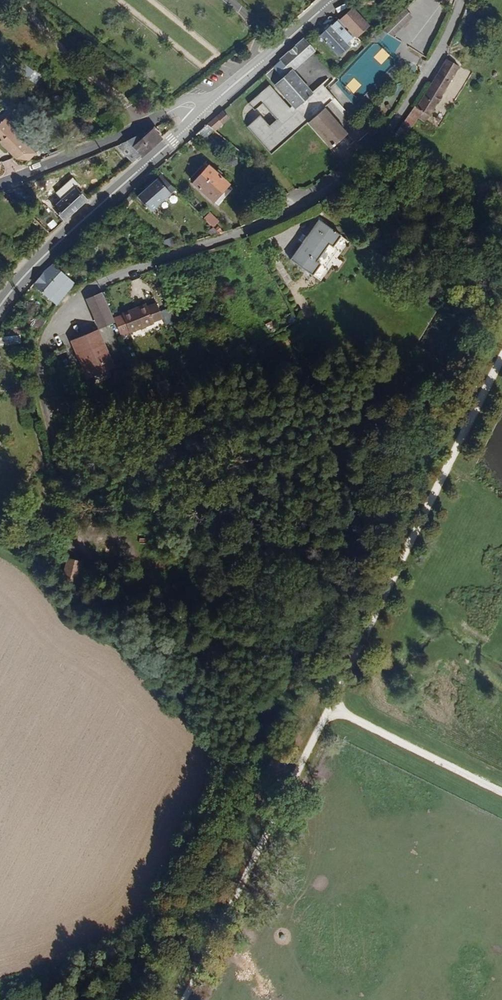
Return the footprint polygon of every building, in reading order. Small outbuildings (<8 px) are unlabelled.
[(414,0),(399,0),(396,4),(404,10),(414,0)] [(392,41),(413,18),(404,10),(376,39),(381,43),(387,37),(392,41)] [(370,28),(353,11),(342,21),(357,38),(359,40),(370,28)] [(349,45),(357,38),(342,21),(341,20),(322,38),(340,58),(351,48),(349,45)] [(293,73),(316,52),(305,40),(282,61),(293,73)] [(369,55),(383,64),(390,54),(376,44),(369,55)] [(293,73),(282,61),(265,75),(277,88),(293,73)] [(428,119),(454,76),(441,68),(417,109),(414,107),(407,116),(416,122),(421,115),(428,119)] [(312,96),(293,73),(277,88),(295,107),(297,111),(312,96)] [(327,88),(333,82),(329,79),(324,85),(327,88)] [(315,99),(327,88),(324,85),(312,96),(315,99)] [(273,157),(311,124),(333,150),(350,134),(327,108),(334,102),(337,99),(327,88),(315,99),(312,96),(297,111),(295,107),(292,110),(271,87),(249,106),(257,113),(264,106),(278,123),(271,129),(262,118),(248,130),(273,157)] [(349,113),(337,99),(334,102),(346,116),(349,113)] [(13,126),(17,122),(2,108),(0,110),(0,139),(16,156),(29,158),(34,150),(13,126)] [(227,120),(220,113),(213,119),(220,126),(227,120)] [(406,136),(416,122),(407,116),(397,130),(406,136)] [(214,133),(220,126),(213,119),(206,126),(214,133)] [(381,131),(375,125),(369,131),(376,138),(381,131)] [(202,143),(214,133),(206,126),(195,135),(202,143)] [(392,156),(406,136),(397,130),(383,150),(392,156)] [(137,159),(158,142),(150,134),(137,143),(133,138),(122,143),(137,159)] [(365,147),(359,141),(353,146),(359,152),(365,147)] [(137,159),(122,143),(114,147),(132,163),(137,159)] [(209,207),(225,191),(206,172),(191,188),(209,207)] [(150,212),(173,191),(159,176),(136,198),(150,212)] [(59,221),(77,206),(82,203),(72,191),(49,209),(59,221)] [(151,224),(179,197),(173,191),(150,212),(145,218),(151,224)] [(214,227),(220,219),(209,212),(204,220),(214,227)] [(220,235),(209,224),(207,225),(217,235),(220,235)] [(217,235),(207,225),(201,230),(209,238),(217,235)] [(311,265),(327,248),(331,252),(339,243),(319,225),(289,258),(310,274),(315,269),(311,265)] [(173,238),(165,240),(168,248),(176,246),(173,238)] [(318,280),(346,249),(339,243),(331,252),(327,248),(311,265),(315,269),(310,274),(318,280)] [(310,274),(289,258),(286,261),(306,279),(310,274)] [(68,282),(47,264),(39,270),(63,290),(68,282)] [(63,290),(39,270),(29,284),(48,300),(52,303),(63,290)] [(313,286),(318,280),(310,274),(306,279),(313,286)] [(108,318),(97,293),(89,297),(101,327),(110,323),(108,318)] [(148,323),(147,322),(156,318),(150,303),(140,307),(129,312),(128,309),(119,313),(128,332),(148,323)] [(128,332),(119,313),(108,318),(110,323),(115,336),(128,332)] [(110,368),(94,330),(67,341),(83,380),(110,368)] [(24,333),(0,336),(0,344),(23,341),(24,333)] [(84,562),(69,558),(63,580),(78,584),(84,562)]
